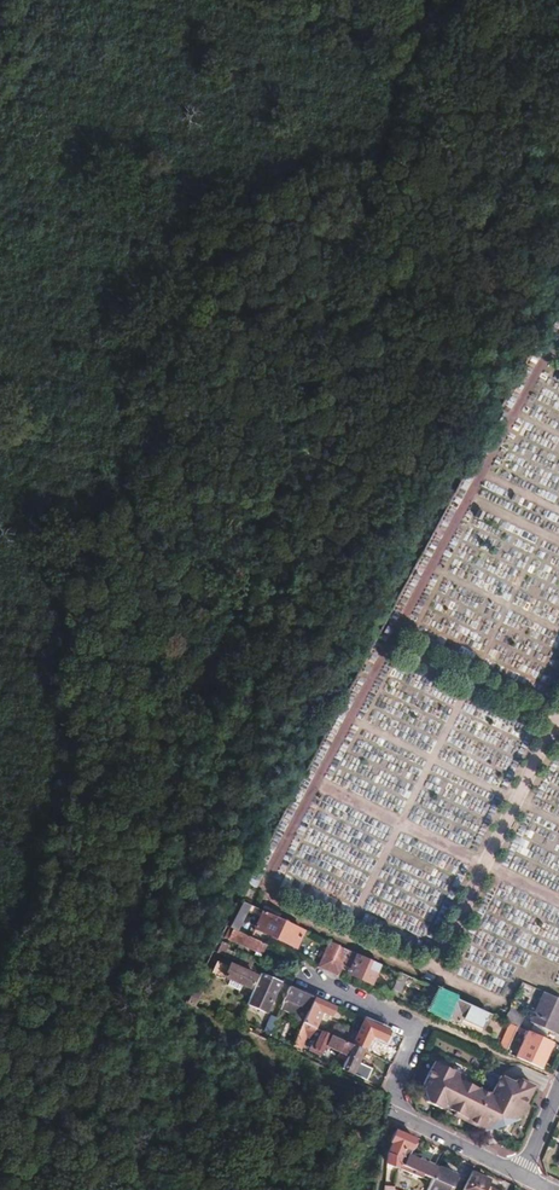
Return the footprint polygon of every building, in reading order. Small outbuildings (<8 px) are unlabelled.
[(242,902),(229,927),(236,931),(246,912),(259,917),(254,929),(294,946),(302,929),(242,902)] [(229,927),(223,938),(261,954),(266,944),(236,931),(229,927)] [(329,941),(319,963),(328,967),(338,945),(329,941)] [(220,944),(216,952),(223,956),(225,951),(227,947),(220,944)] [(328,967),(326,971),(341,978),(349,961),(352,962),(347,974),(370,984),(379,964),(338,945),(328,967)] [(225,951),(223,956),(232,960),(234,956),(225,951)] [(234,956),(232,960),(251,969),(254,961),(236,952),(234,956)] [(214,957),(208,968),(215,971),(213,975),(226,981),(227,977),(248,987),(253,975),(214,957)] [(260,973),(248,1002),(266,1010),(280,982),(260,973)] [(399,973),(392,988),(399,991),(406,976),(399,973)] [(290,986),(280,1008),(296,1015),(295,1019),(302,1022),(313,997),(290,986)] [(441,992),(432,1010),(458,1022),(459,1018),(483,1028),(489,1014),(441,992)] [(530,1022),(553,1033),(558,1021),(558,999),(544,993),(530,1022)] [(313,997),(302,1022),(314,1028),(321,1013),(330,1016),(334,1007),(313,997)] [(511,1006),(504,1021),(510,1023),(517,1026),(519,1027),(525,1013),(511,1006)] [(280,1008),(278,1012),(295,1019),(296,1015),(280,1008)] [(267,1019),(262,1030),(269,1033),(274,1022),(267,1019)] [(357,1034),(352,1045),(363,1051),(364,1051),(372,1035),(384,1041),(389,1032),(363,1020),(357,1034)] [(302,1022),(293,1044),(300,1048),(305,1036),(314,1040),(310,1048),(320,1053),(324,1045),(329,1035),(314,1028),(302,1022)] [(334,1023),(329,1035),(352,1045),(357,1034),(334,1023)] [(510,1023),(500,1047),(506,1050),(512,1037),(515,1030),(517,1026),(510,1023)] [(517,1026),(515,1030),(525,1035),(515,1058),(539,1069),(551,1042),(519,1027),(517,1026)] [(329,1035),(324,1045),(337,1051),(334,1058),(344,1063),(352,1045),(329,1035)] [(506,1050),(505,1052),(513,1055),(519,1040),(512,1037),(506,1050)] [(344,1063),(341,1068),(366,1079),(371,1069),(357,1062),(363,1051),(352,1045),(344,1063)] [(426,1067),(415,1091),(419,1093),(422,1107),(436,1113),(438,1110),(450,1115),(449,1119),(473,1131),(490,1124),(491,1128),(493,1131),(503,1128),(505,1124),(516,1120),(531,1086),(514,1078),(505,1080),(492,1074),(482,1097),(452,1083),(453,1079),(426,1067)] [(490,1124),(473,1131),(478,1133),(491,1128),(490,1124)] [(387,1154),(385,1164),(397,1168),(398,1165),(403,1148),(409,1151),(414,1139),(395,1131),(390,1142),(392,1143),(387,1154)] [(403,1148),(398,1165),(433,1180),(433,1179),(438,1168),(408,1155),(409,1151),(403,1148)] [(461,1189),(493,1189),(486,1186),(489,1180),(471,1171),(461,1189)] [(428,1189),(447,1189),(449,1186),(433,1179),(433,1180),(428,1189)]
